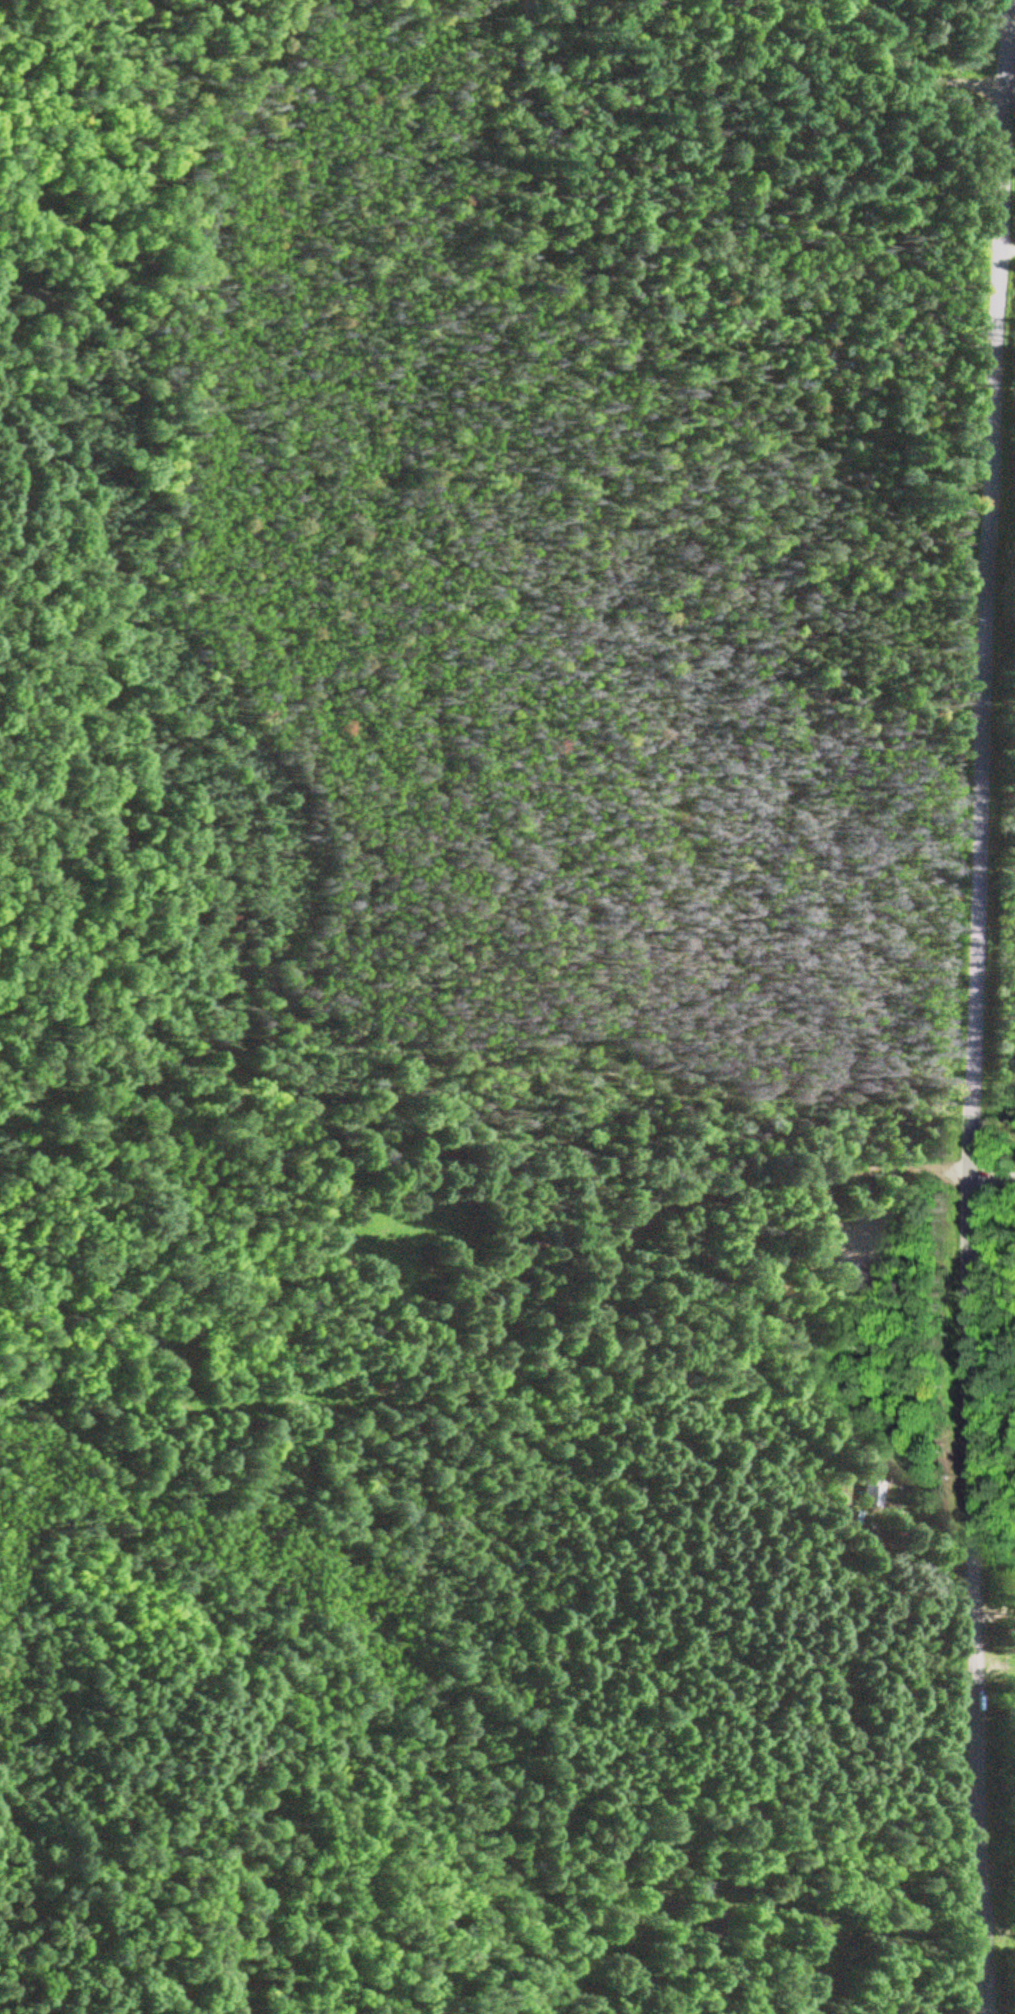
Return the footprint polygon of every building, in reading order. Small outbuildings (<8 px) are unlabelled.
[(882,1486),(877,1486),(877,1472),(863,1472),(863,1508),(882,1508),(882,1486)]
